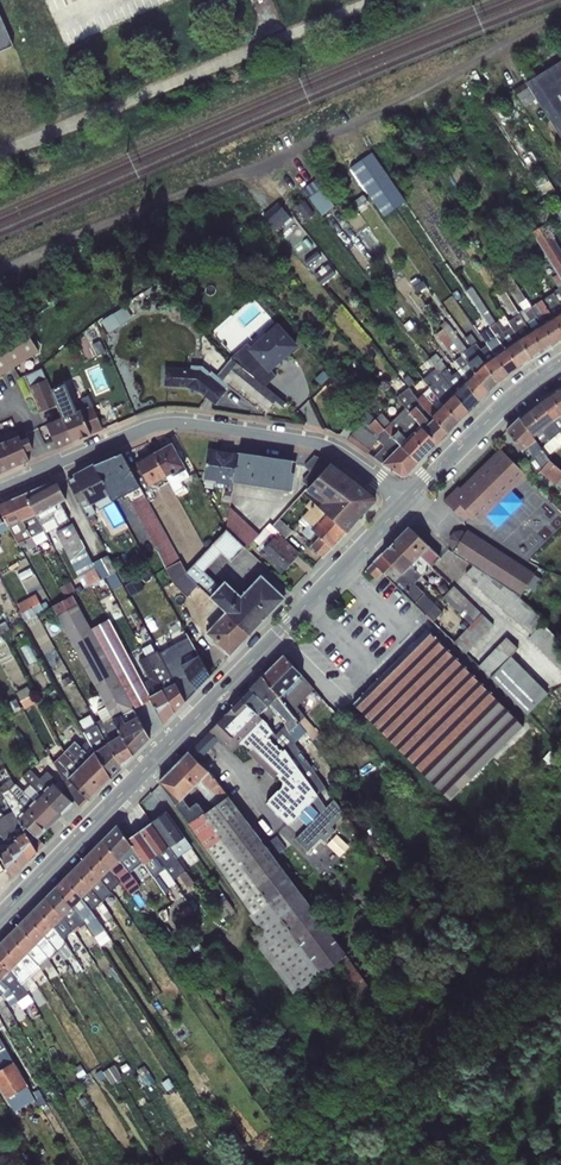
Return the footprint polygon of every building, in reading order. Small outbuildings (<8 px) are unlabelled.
[(101,7),(108,27),(141,15),(135,0),(119,0),(101,7)] [(13,46),(0,17),(0,51),(13,46)] [(560,137),(560,60),(526,82),(536,99),(560,137)] [(536,99),(526,82),(514,90),(525,106),(536,99)] [(389,216),(411,200),(376,151),(354,166),(389,216)] [(320,178),(307,187),(314,197),(327,187),(320,178)] [(327,214),(339,205),(327,188),(315,197),(327,214)] [(363,195),(352,202),(357,208),(368,201),(363,195)] [(308,210),(311,208),(305,200),(297,206),(303,214),(308,210)] [(278,203),(263,216),(276,230),(291,217),(278,203)] [(311,208),(308,210),(312,216),(319,225),(324,221),(314,206),(311,208)] [(308,210),(303,214),(307,219),(312,216),(308,210)] [(319,225),(327,235),(332,231),(324,220),(324,221),(319,225)] [(308,222),(302,227),(306,231),(312,227),(308,222)] [(546,224),(533,232),(558,273),(560,279),(560,249),(546,224)] [(321,238),(312,227),(306,231),(315,243),(321,238)] [(339,242),(334,246),(342,257),(347,253),(339,242)] [(331,253),(327,256),(333,263),(336,260),(331,253)] [(541,324),(531,307),(501,257),(497,259),(505,274),(504,275),(511,287),(509,288),(524,311),(519,314),(530,331),(541,324)] [(314,275),(321,285),(336,273),(329,264),(314,275)] [(535,275),(540,272),(536,265),(531,268),(535,275)] [(541,289),(548,284),(540,272),(535,275),(534,276),(541,289)] [(558,273),(552,277),(559,290),(554,293),(560,304),(560,279),(558,273)] [(313,280),(306,286),(312,292),(319,286),(313,280)] [(423,282),(415,288),(418,292),(426,287),(423,282)] [(546,297),(554,293),(548,284),(541,289),(546,297)] [(519,338),(511,327),(503,333),(494,320),(473,287),(466,291),(493,332),(505,348),(519,338)] [(530,331),(519,314),(507,292),(500,296),(514,318),(508,321),(511,327),(519,338),(530,331)] [(554,293),(546,297),(557,314),(560,312),(560,304),(554,293)] [(557,314),(546,297),(542,300),(553,317),(557,314)] [(553,317),(542,300),(531,307),(541,324),(553,317)] [(125,306),(102,321),(109,333),(133,318),(125,306)] [(554,345),(560,341),(560,320),(557,314),(553,317),(541,324),(554,345)] [(409,320),(404,324),(410,333),(416,328),(409,320)] [(477,356),(472,346),(467,350),(448,324),(443,329),(443,330),(437,334),(447,349),(454,344),(462,355),(468,364),(474,372),(484,363),(479,355),(477,356)] [(530,331),(543,352),(554,345),(541,324),(530,331)] [(38,350),(24,326),(0,340),(0,374),(38,350)] [(505,348),(493,332),(487,336),(484,331),(479,335),(487,345),(495,356),(505,348)] [(519,338),(532,360),(543,352),(530,331),(519,338)] [(495,356),(487,345),(481,350),(476,343),(477,342),(471,334),(466,338),(472,346),(477,356),(479,355),(484,363),(495,356)] [(505,348),(519,369),(532,360),(519,338),(505,348)] [(101,340),(93,344),(98,355),(106,352),(101,340)] [(495,356),(509,376),(519,369),(505,348),(495,356)] [(455,392),(460,386),(437,353),(430,359),(437,368),(444,378),(455,392)] [(398,363),(390,354),(384,359),(392,368),(398,363)] [(474,372),(462,355),(453,363),(465,381),(474,372)] [(484,363),(498,384),(509,376),(495,356),(484,363)] [(217,375),(217,376),(228,385),(232,380),(268,409),(274,404),(280,409),(286,403),(231,358),(217,375)] [(474,372),(491,391),(498,384),(484,363),(474,372)] [(207,374),(209,372),(201,366),(192,365),(191,369),(201,369),(207,374)] [(402,367),(395,372),(399,377),(406,372),(402,367)] [(30,386),(47,379),(43,368),(25,375),(30,386)] [(191,369),(165,368),(164,385),(193,387),(215,404),(226,390),(225,389),(207,374),(201,369),(191,369)] [(442,404),(455,392),(444,378),(437,368),(423,380),(430,387),(442,404)] [(225,389),(228,385),(217,376),(217,375),(210,370),(209,372),(207,374),(225,389)] [(465,381),(480,401),(491,391),(474,372),(465,381)] [(57,405),(52,389),(47,379),(30,386),(41,412),(57,405)] [(455,392),(471,411),(480,401),(465,381),(460,386),(455,392)] [(65,383),(52,389),(57,405),(63,417),(74,442),(104,429),(93,404),(77,411),(65,383)] [(437,409),(424,393),(415,383),(409,388),(417,399),(431,415),(437,409)] [(550,394),(560,410),(560,386),(550,394)] [(325,387),(312,400),(322,411),(336,399),(325,387)] [(442,404),(430,387),(424,393),(437,409),(442,404)] [(417,399),(409,388),(397,397),(406,408),(421,425),(423,428),(434,417),(431,415),(417,399)] [(442,404),(460,422),(471,411),(455,392),(442,404)] [(550,394),(539,401),(553,421),(560,415),(560,410),(550,394)] [(383,463),(401,445),(385,430),(376,419),(374,421),(358,401),(346,411),(355,420),(351,425),(348,423),(337,434),(348,438),(369,453),(378,440),(384,446),(374,456),(383,463)] [(553,421),(539,401),(519,417),(534,436),(553,421)] [(434,417),(448,434),(460,422),(442,404),(437,409),(431,415),(434,417)] [(421,425),(406,408),(391,423),(382,413),(376,419),(385,430),(401,445),(421,425)] [(553,421),(555,424),(560,432),(560,433),(560,415),(553,421)] [(58,449),(74,442),(63,417),(47,424),(58,449)] [(423,428),(438,444),(448,434),(434,417),(423,428)] [(534,436),(519,417),(507,430),(522,450),(536,440),(534,436)] [(536,440),(542,448),(560,432),(555,424),(553,421),(534,436),(536,440)] [(401,445),(418,463),(438,444),(423,428),(421,425),(401,445)] [(4,442),(19,436),(17,429),(1,436),(4,442)] [(560,432),(542,448),(547,456),(560,446),(560,433),(560,432)] [(29,460),(19,436),(4,442),(0,444),(0,472),(29,460)] [(536,440),(522,450),(537,473),(540,471),(556,485),(557,484),(560,479),(560,470),(550,460),(547,456),(542,448),(536,440)] [(172,444),(154,454),(167,476),(170,474),(172,475),(184,468),(185,468),(172,444)] [(407,475),(418,463),(401,445),(383,463),(401,475),(407,475)] [(501,460),(508,454),(505,452),(500,448),(461,489),(458,486),(444,501),(451,509),(459,502),(456,499),(499,457),(501,460)] [(234,481),(239,453),(209,449),(204,479),(217,480),(216,483),(230,485),(233,486),(234,481)] [(122,453),(94,465),(110,494),(113,500),(122,495),(140,486),(130,467),(122,453)] [(296,462),(239,453),(234,481),(292,490),(296,462)] [(154,454),(137,463),(150,485),(166,476),(167,476),(154,454)] [(508,454),(501,460),(522,480),(526,475),(527,476),(529,475),(508,454)] [(309,487),(331,463),(314,455),(305,466),(310,471),(302,481),(309,487)] [(501,460),(499,457),(456,499),(459,502),(472,516),(480,524),(523,481),(522,480),(501,460)] [(325,486),(341,470),(332,462),(331,463),(309,487),(303,493),(311,500),(312,501),(312,500),(325,486)] [(137,463),(130,467),(140,486),(144,493),(151,489),(150,485),(137,463)] [(110,494),(94,465),(74,475),(75,477),(90,504),(91,503),(110,494)] [(189,477),(184,468),(172,475),(170,474),(167,476),(166,476),(174,492),(183,487),(180,482),(189,477)] [(341,470),(325,486),(331,486),(342,495),(348,489),(356,480),(341,470)] [(66,476),(39,488),(50,507),(37,513),(46,532),(70,520),(58,498),(74,491),(69,480),(66,476)] [(90,504),(75,477),(69,480),(74,491),(92,526),(98,523),(94,514),(96,512),(91,503),(90,504)] [(375,497),(356,480),(348,489),(368,508),(375,501),(375,497)] [(144,493),(140,486),(122,495),(124,500),(128,498),(157,549),(166,568),(180,560),(144,493)] [(337,494),(340,497),(341,496),(342,495),(331,486),(325,486),(316,497),(322,503),(319,507),(322,510),(337,494)] [(39,488),(25,494),(36,514),(37,513),(50,507),(39,488)] [(368,508),(348,489),(342,495),(341,496),(361,515),(368,508)] [(25,494),(12,500),(22,520),(31,517),(36,514),(25,494)] [(334,505),(340,497),(337,494),(322,510),(325,513),(326,513),(334,505)] [(354,523),(361,515),(341,496),(340,497),(334,505),(354,523)] [(316,497),(312,500),(319,507),(322,503),(316,497)] [(0,505),(0,509),(6,521),(8,526),(9,526),(22,520),(12,500),(0,505)] [(306,541),(312,546),(320,537),(311,529),(325,513),(322,510),(319,507),(312,500),(312,501),(311,500),(306,506),(309,509),(299,521),(307,528),(303,533),(309,538),(306,541)] [(459,502),(451,509),(465,523),(472,516),(459,502)] [(346,532),(354,523),(334,505),(326,513),(346,532)] [(227,529),(245,547),(246,548),(254,540),(259,534),(230,506),(227,529)] [(331,548),(346,532),(326,513),(325,513),(311,529),(320,537),(331,548)] [(31,517),(22,520),(31,537),(32,537),(39,534),(31,517)] [(273,526),(280,533),(286,538),(293,531),(280,519),(273,526)] [(9,526),(18,542),(31,537),(22,520),(9,526)] [(8,526),(6,521),(0,523),(0,530),(8,526)] [(73,523),(56,532),(79,577),(96,569),(93,563),(73,523)] [(259,534),(254,540),(260,545),(256,549),(260,552),(278,533),(279,534),(280,533),(273,526),(270,523),(259,534)] [(409,527),(392,544),(412,563),(421,554),(428,546),(409,527)] [(227,529),(213,543),(222,552),(231,561),(245,547),(227,529)] [(449,539),(451,546),(455,549),(454,551),(474,564),(495,578),(521,594),(535,573),(467,529),(466,532),(462,530),(454,532),(449,539)] [(279,534),(278,533),(260,552),(259,552),(281,573),(300,553),(279,534)] [(43,543),(39,534),(32,537),(37,545),(43,543)] [(27,545),(29,549),(37,545),(32,537),(31,537),(18,542),(20,548),(27,545)] [(323,557),(331,548),(320,537),(312,546),(323,557)] [(199,559),(195,563),(204,571),(222,552),(213,543),(199,559)] [(392,544),(383,554),(403,573),(410,565),(412,563),(392,544)] [(440,557),(428,546),(421,554),(432,565),(440,557)] [(195,563),(199,559),(194,553),(186,558),(182,562),(187,572),(195,563)] [(383,554),(367,570),(376,578),(382,574),(414,602),(425,613),(433,622),(443,612),(440,608),(425,593),(414,583),(422,575),(410,565),(403,573),(383,554)] [(422,575),(432,565),(421,554),(412,563),(410,565),(422,575)] [(96,569),(101,579),(116,571),(114,567),(108,555),(93,563),(96,569)] [(182,562),(180,560),(166,568),(174,584),(187,597),(183,602),(185,604),(191,613),(198,607),(207,616),(210,613),(219,621),(227,612),(212,597),(186,573),(187,572),(182,562)] [(212,597),(221,588),(204,571),(195,563),(187,572),(186,573),(212,597)] [(495,578),(474,564),(466,573),(477,583),(475,585),(532,634),(544,622),(544,621),(534,611),(524,601),(513,592),(495,578)] [(114,567),(116,571),(123,583),(126,582),(117,565),(114,567)] [(30,569),(19,574),(21,580),(33,574),(30,569)] [(96,569),(79,577),(85,589),(101,579),(96,569)] [(139,574),(126,582),(123,583),(126,589),(142,580),(139,574)] [(227,612),(250,634),(284,598),(261,576),(241,597),(226,583),(221,588),(212,597),(227,612)] [(65,599),(73,595),(77,592),(71,581),(60,587),(65,599)] [(471,625),(482,614),(454,586),(443,597),(471,625)] [(35,594),(18,604),(26,620),(44,609),(35,594)] [(57,615),(78,604),(73,595),(65,599),(52,606),(57,615)] [(121,715),(134,708),(91,629),(78,604),(57,615),(106,706),(113,719),(121,715)] [(250,634),(227,612),(219,621),(211,630),(210,629),(206,633),(206,638),(211,643),(217,643),(230,655),(250,634)] [(493,625),(482,614),(471,625),(454,642),(466,653),(493,625)] [(6,623),(10,629),(15,625),(12,619),(6,623)] [(134,708),(151,699),(150,696),(144,684),(109,619),(91,629),(134,708)] [(0,625),(0,634),(10,629),(6,623),(6,622),(0,625)] [(544,622),(532,634),(529,637),(560,670),(560,640),(544,622)] [(343,678),(335,687),(353,704),(354,704),(355,704),(364,713),(369,718),(373,723),(380,729),(384,733),(450,799),(523,726),(427,629),(415,641),(408,648),(389,667),(361,695),(343,678)] [(182,665),(199,656),(187,633),(178,637),(184,649),(175,653),(182,665)] [(408,648),(415,641),(410,636),(402,643),(408,648)] [(491,677),(511,655),(510,655),(518,648),(507,638),(479,666),(491,677)] [(408,648),(402,643),(384,662),(389,667),(408,648)] [(145,657),(162,690),(163,689),(175,683),(173,679),(163,661),(157,664),(151,654),(145,657)] [(302,674),(284,655),(262,677),(278,696),(279,697),(289,687),(302,674)] [(548,693),(511,655),(491,677),(528,715),(548,693)] [(182,665),(189,676),(197,690),(211,676),(199,656),(182,665)] [(144,684),(150,696),(162,690),(145,657),(142,659),(144,662),(142,664),(145,668),(145,671),(147,674),(153,679),(144,684)] [(63,662),(55,666),(59,672),(60,672),(63,678),(70,674),(63,662)] [(315,690),(302,674),(289,687),(303,702),(315,690)] [(173,679),(175,683),(185,702),(197,690),(189,676),(181,681),(178,676),(173,679)] [(278,696),(262,677),(251,688),(268,706),(271,703),(278,696)] [(175,683),(163,689),(175,713),(185,702),(175,683)] [(311,710),(303,702),(289,687),(279,697),(299,722),(305,716),(311,710)] [(268,706),(251,688),(242,698),(260,715),(264,710),(268,706)] [(29,689),(23,693),(26,698),(32,695),(29,689)] [(162,690),(150,696),(151,699),(164,723),(175,713),(163,689),(162,690)] [(298,723),(299,722),(279,697),(278,696),(271,703),(275,707),(286,720),(284,722),(286,725),(289,731),(298,723)] [(260,715),(242,698),(230,710),(211,730),(212,731),(220,739),(232,751),(234,748),(235,749),(241,744),(244,744),(248,748),(249,747),(251,748),(252,749),(253,748),(279,773),(277,774),(280,777),(279,777),(283,781),(283,785),(282,786),(283,787),(279,790),(268,800),(269,800),(267,803),(289,823),(317,795),(317,794),(285,749),(282,751),(268,737),(273,732),(267,723),(264,719),(260,715)] [(323,698),(319,700),(336,719),(339,716),(323,698)] [(16,699),(7,704),(12,714),(21,709),(16,699)] [(275,707),(271,703),(268,706),(264,710),(267,714),(275,707)] [(355,712),(364,713),(355,704),(354,704),(353,704),(350,707),(355,712)] [(97,724),(107,743),(121,735),(113,719),(106,706),(97,712),(102,719),(96,722),(97,724)] [(286,720),(275,707),(267,714),(264,710),(260,715),(264,719),(267,723),(273,732),(268,737),(282,751),(285,749),(317,794),(325,786),(297,746),(294,742),(289,731),(286,725),(276,735),(273,730),(284,722),(286,720)] [(134,708),(121,715),(125,723),(138,716),(134,708)] [(121,715),(113,719),(121,735),(134,755),(150,738),(138,716),(125,723),(121,715)] [(320,733),(305,716),(299,722),(298,723),(307,734),(309,736),(313,741),(320,733)] [(373,723),(369,718),(364,723),(362,724),(366,729),(373,723)] [(276,735),(286,725),(284,722),(273,730),(276,735)] [(66,739),(64,741),(69,747),(75,741),(76,742),(81,737),(82,735),(71,723),(61,734),(66,739)] [(297,746),(309,736),(307,734),(298,723),(289,731),(294,742),(297,746)] [(95,751),(107,743),(97,724),(84,732),(89,745),(94,750),(95,751)] [(384,733),(380,729),(374,735),(379,738),(384,733)] [(220,739),(212,731),(202,740),(210,748),(220,739)] [(122,767),(134,755),(121,735),(107,743),(122,767)] [(94,750),(89,745),(81,737),(76,742),(91,756),(95,751),(94,750)] [(210,748),(202,740),(202,739),(189,753),(175,767),(194,785),(196,784),(208,771),(206,769),(217,758),(219,756),(210,748)] [(80,767),(91,756),(76,742),(75,741),(69,747),(64,752),(80,767)] [(95,751),(91,756),(111,778),(122,767),(107,743),(95,751)] [(556,744),(543,758),(550,765),(560,753),(560,749),(556,744)] [(315,745),(312,747),(319,757),(322,755),(315,745)] [(252,749),(251,748),(248,752),(274,778),(277,774),(279,773),(253,748),(252,749)] [(80,767),(64,752),(54,762),(71,794),(82,807),(90,799),(69,778),(80,767)] [(111,778),(91,756),(80,767),(101,788),(111,778)] [(206,769),(208,771),(214,776),(221,769),(224,765),(217,758),(206,769)] [(230,770),(224,765),(221,769),(226,774),(230,770)] [(80,767),(69,778),(90,799),(101,788),(80,767)] [(183,797),(194,785),(175,767),(161,782),(176,805),(183,797)] [(30,769),(23,777),(42,795),(54,783),(55,784),(57,782),(47,771),(40,778),(30,769)] [(223,788),(214,776),(208,771),(196,784),(214,806),(205,813),(203,814),(321,973),(336,963),(371,1012),(382,1003),(346,952),(244,817),(242,814),(230,798),(223,788)] [(9,790),(27,810),(35,802),(15,784),(11,778),(4,783),(5,784),(9,790)] [(223,788),(230,798),(238,792),(230,782),(223,788)] [(55,784),(54,783),(42,795),(60,813),(72,801),(55,784)] [(13,810),(18,818),(27,810),(9,790),(5,784),(0,787),(0,788),(13,810)] [(340,785),(333,790),(345,806),(355,799),(343,784),(341,785),(340,785)] [(46,828),(60,813),(42,795),(35,802),(27,810),(46,828)] [(183,797),(176,805),(262,929),(240,945),(254,966),(267,957),(277,950),(303,986),(311,999),(329,985),(321,973),(203,814),(205,813),(200,805),(197,802),(190,807),(183,797)] [(242,814),(244,817),(257,807),(253,803),(242,814)] [(359,805),(349,812),(354,819),(364,811),(359,805)] [(37,837),(27,826),(24,828),(18,818),(13,810),(4,815),(10,827),(4,831),(7,837),(4,838),(1,834),(0,835),(0,852),(0,853),(10,848),(8,844),(18,839),(16,836),(26,831),(38,852),(45,844),(37,837)] [(46,828),(27,810),(18,818),(24,828),(27,826),(37,837),(46,828)] [(166,811),(151,822),(169,846),(170,847),(185,837),(166,811)] [(4,815),(0,817),(0,832),(1,834),(4,838),(7,837),(4,831),(10,827),(4,815)] [(169,846),(151,822),(140,830),(157,855),(169,846)] [(133,846),(128,839),(117,824),(102,840),(120,859),(133,846)] [(157,855),(140,830),(128,839),(133,846),(143,862),(144,864),(157,855)] [(18,839),(30,860),(38,852),(26,831),(16,836),(18,839)] [(342,832),(329,843),(341,856),(354,845),(342,832)] [(192,847),(185,837),(170,847),(177,857),(192,847)] [(8,844),(10,848),(22,869),(30,860),(18,839),(8,844)] [(120,859),(102,840),(93,849),(110,869),(120,859)] [(133,846),(120,859),(130,872),(143,862),(133,846)] [(194,881),(177,857),(170,847),(169,846),(157,855),(171,876),(178,871),(187,885),(194,881)] [(10,848),(0,853),(9,867),(8,868),(13,877),(22,869),(10,848)] [(110,869),(93,849),(82,860),(101,878),(110,869)] [(0,852),(0,872),(8,868),(9,867),(0,853),(0,852)] [(163,881),(171,876),(157,855),(144,864),(166,894),(171,902),(173,904),(177,900),(163,881)] [(130,872),(120,859),(110,869),(120,881),(122,879),(133,894),(141,888),(130,872)] [(101,878),(82,860),(75,867),(91,888),(101,878)] [(91,888),(75,867),(64,878),(82,898),(91,888)] [(110,869),(101,878),(111,891),(121,882),(120,881),(110,869)] [(82,898),(64,878),(55,887),(72,908),(82,898)] [(112,892),(111,891),(101,878),(91,888),(102,902),(112,892)] [(72,908),(55,887),(45,898),(63,916),(72,908)] [(102,902),(91,888),(82,898),(92,910),(102,902)] [(468,891),(459,902),(464,907),(473,896),(468,891)] [(171,902),(166,894),(159,898),(165,906),(171,902)] [(63,916),(45,898),(35,907),(54,926),(63,916)] [(106,930),(92,910),(82,898),(72,908),(83,920),(85,924),(95,938),(106,930)] [(227,898),(212,909),(220,920),(235,909),(227,898)] [(376,900),(371,905),(384,917),(389,912),(376,900)] [(117,903),(112,907),(116,912),(121,908),(117,903)] [(189,905),(179,912),(183,917),(193,911),(189,905)] [(106,906),(101,910),(108,920),(113,917),(106,906)] [(54,926),(35,907),(25,917),(44,936),(54,926)] [(72,908),(63,916),(73,928),(75,932),(85,924),(83,920),(72,908)] [(86,949),(75,932),(73,928),(63,916),(54,926),(62,936),(67,931),(69,934),(66,936),(74,947),(77,945),(82,952),(86,949)] [(44,936),(25,917),(18,925),(36,944),(44,936)] [(36,944),(18,925),(9,934),(28,952),(36,944)] [(62,936),(54,926),(44,936),(58,952),(67,942),(62,936)] [(28,952),(9,934),(1,942),(20,960),(28,952)] [(49,959),(58,952),(44,936),(36,944),(49,959)] [(1,942),(0,943),(0,960),(10,970),(11,970),(20,960),(1,942)] [(73,954),(67,942),(58,952),(64,960),(73,954)] [(54,964),(49,959),(36,944),(28,952),(39,964),(43,960),(49,968),(54,964)] [(277,950),(267,957),(294,995),(303,986),(277,950)] [(55,990),(39,964),(28,952),(20,960),(11,970),(20,982),(29,993),(30,994),(35,991),(30,983),(32,981),(28,976),(31,973),(35,979),(37,978),(42,985),(45,982),(51,993),(55,990)] [(2,979),(10,970),(0,960),(0,977),(2,979)] [(0,981),(0,994),(1,995),(4,1000),(7,998),(12,1005),(18,1000),(10,987),(12,985),(21,999),(29,993),(20,982),(11,970),(10,970),(2,979),(0,981)] [(416,980),(405,1002),(414,1006),(425,985),(416,980)] [(0,994),(0,1011),(10,1028),(17,1024),(4,1000),(1,995),(0,994)] [(58,994),(54,996),(57,1002),(58,1001),(61,1006),(64,1004),(58,994)] [(266,1043),(261,1046),(267,1055),(272,1052),(266,1043)] [(6,1098),(28,1086),(14,1061),(0,1069),(0,1088),(6,1098)] [(140,1074),(135,1077),(143,1087),(154,1079),(147,1071),(149,1070),(145,1065),(137,1071),(140,1074)] [(200,1098),(202,1096),(204,1097),(211,1092),(203,1080),(195,1085),(197,1088),(194,1090),(200,1098)] [(38,1083),(31,1087),(34,1092),(40,1088),(38,1083)] [(39,1091),(33,1094),(38,1102),(43,1099),(39,1091)] [(235,1129),(225,1135),(237,1152),(246,1145),(235,1129)] [(6,1146),(9,1151),(15,1148),(12,1142),(6,1146)] [(32,1150),(25,1154),(29,1161),(36,1156),(32,1150)]
